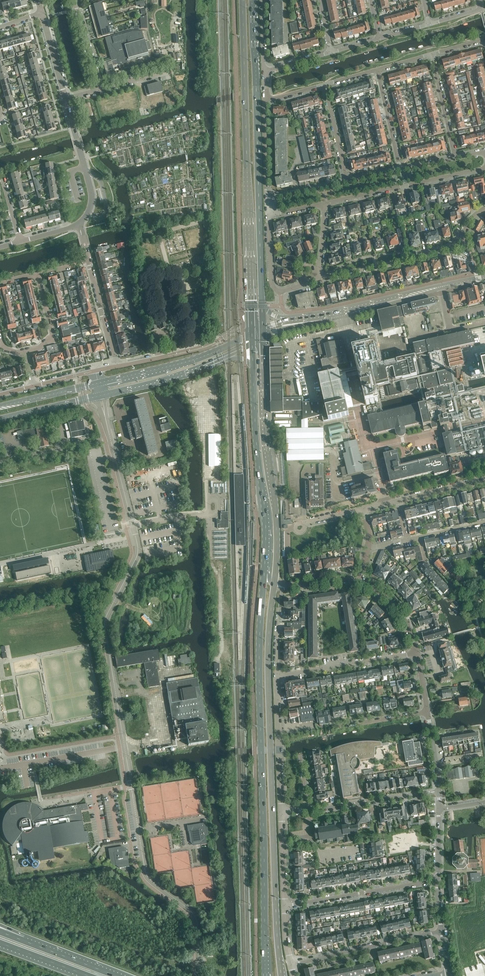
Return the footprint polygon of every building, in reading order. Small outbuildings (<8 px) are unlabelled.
[(13,1),(16,9),(21,7),(19,0),(16,0),(13,1)] [(275,46),(282,45),(281,0),(271,0),(273,0),(273,3),(271,3),(272,12),(271,12),(271,13),(273,13),(273,15),(272,15),(272,16),(273,16),(273,18),(271,18),(271,19),(272,19),(272,28),(273,28),(273,31),(272,31),(273,31),(273,34),(272,34),(272,43),(273,43),(273,45),(272,46),(275,46)] [(13,1),(8,2),(10,10),(16,9),(13,1)] [(10,10),(8,2),(2,4),(4,12),(10,10)] [(90,12),(91,15),(105,11),(103,11),(101,3),(100,4),(89,7),(90,7),(91,11),(90,12)] [(92,19),(93,22),(107,19),(107,18),(106,19),(104,11),(105,11),(91,15),(92,15),(93,19),(92,19)] [(95,27),(95,30),(109,26),(108,27),(106,19),(107,19),(93,22),(93,23),(94,22),(95,27)] [(109,26),(95,30),(96,30),(97,35),(98,38),(109,35),(113,34),(111,26),(109,26)] [(104,43),(106,42),(111,60),(103,62),(107,76),(115,73),(113,67),(118,65),(118,66),(119,65),(123,64),(124,68),(129,67),(128,67),(131,67),(131,69),(152,63),(150,55),(148,55),(147,51),(151,49),(149,41),(145,42),(142,31),(132,30),(105,38),(105,39),(103,40),(102,40),(102,42),(103,43),(104,43)] [(282,47),(276,49),(272,50),(275,58),(290,54),(287,46),(282,47)] [(459,56),(459,57),(461,65),(467,63),(464,55),(459,56)] [(427,66),(421,68),(423,76),(424,77),(426,77),(427,78),(430,77),(427,66)] [(163,89),(172,86),(171,80),(161,83),(163,89)] [(144,87),(147,96),(163,92),(160,82),(144,87)] [(342,99),(339,91),(337,91),(335,92),(334,92),(334,93),(333,93),(334,96),(335,96),(336,101),(340,100),(341,104),(343,103),(342,99)] [(318,96),(313,98),(315,106),(322,104),(322,101),(320,102),(318,96)] [(340,116),(348,114),(347,114),(347,113),(348,113),(347,107),(339,109),(339,110),(338,110),(339,113),(340,115),(340,116)] [(278,114),(278,117),(279,117),(279,116),(287,116),(288,116),(288,114),(288,111),(287,111),(287,110),(287,108),(284,108),(277,108),(277,109),(274,109),(274,115),(278,114)] [(279,175),(286,175),(285,126),(287,126),(288,126),(288,120),(286,121),(285,121),(285,120),(275,121),(275,125),(277,125),(277,128),(275,128),(277,128),(277,131),(275,131),(275,132),(275,141),(277,141),(277,144),(276,144),(277,144),(277,147),(275,147),(276,147),(276,156),(276,157),(277,157),(277,160),(276,160),(277,160),(277,163),(276,163),(276,172),(277,172),(277,175),(276,175),(276,176),(279,175)] [(468,146),(466,137),(458,139),(459,144),(461,143),(462,147),(465,146),(465,147),(467,146),(468,146)] [(355,147),(348,148),(348,150),(347,150),(348,154),(349,153),(349,154),(356,152),(356,149),(361,148),(360,145),(355,147)] [(330,160),(327,160),(328,161),(328,162),(328,163),(328,164),(329,167),(331,176),(332,175),(333,175),(334,176),(335,175),(335,174),(336,174),(334,167),(334,166),(333,166),(331,167),(330,163),(330,161),(331,161),(331,159),(330,160)] [(286,177),(280,179),(276,180),(277,188),(293,184),(291,176),(286,177)] [(429,190),(426,191),(427,193),(427,195),(427,198),(427,199),(429,198),(430,198),(437,197),(436,194),(435,191),(435,189),(432,189),(430,189),(430,190),(429,190)] [(419,194),(419,195),(418,195),(417,193),(414,194),(414,193),(411,193),(411,194),(410,194),(412,204),(419,203),(418,198),(420,197),(419,194)] [(395,197),(397,206),(395,206),(396,210),(393,211),(395,217),(399,216),(398,210),(400,210),(404,209),(404,205),(402,196),(401,196),(400,196),(399,196),(398,197),(395,197)] [(449,212),(452,222),(455,221),(455,222),(461,220),(460,213),(471,211),(469,203),(458,205),(450,207),(451,208),(449,210),(451,211),(451,212),(449,212)] [(474,231),(478,233),(479,231),(481,232),(482,229),(484,229),(484,226),(483,225),(482,223),(479,221),(478,223),(477,225),(476,227),(476,228),(474,231)] [(283,222),(280,222),(282,232),(285,231),(286,234),(288,233),(286,222),(283,222)] [(443,229),(442,229),(443,231),(442,231),(443,234),(444,238),(451,236),(449,229),(448,226),(445,227),(445,228),(444,228),(443,229)] [(331,233),(332,240),(335,239),(335,240),(342,239),(341,231),(331,233)] [(435,233),(431,234),(433,242),(434,242),(434,243),(435,243),(436,243),(437,242),(439,241),(437,231),(435,232),(435,233)] [(433,242),(431,234),(431,232),(424,233),(427,244),(429,243),(429,244),(430,244),(432,244),(432,243),(433,242)] [(412,247),(413,246),(413,247),(414,247),(416,247),(417,246),(418,245),(418,244),(420,244),(419,238),(420,238),(419,234),(410,236),(410,237),(409,238),(408,238),(409,241),(411,241),(412,247)] [(393,246),(399,245),(397,235),(394,235),(394,237),(387,238),(388,240),(388,243),(389,247),(390,249),(394,248),(393,246)] [(292,251),(293,252),(295,251),(297,257),(302,256),(301,255),(303,255),(300,245),(301,244),(300,239),(286,244),(288,248),(291,247),(292,251)] [(362,244),(364,243),(366,252),(368,251),(369,252),(371,251),(372,250),(371,245),(373,245),(372,240),(370,240),(370,241),(370,242),(366,242),(366,239),(362,240),(362,244)] [(376,241),(374,241),(374,239),(372,239),(373,245),(375,244),(376,251),(383,249),(382,247),(384,246),(383,241),(381,241),(380,240),(379,240),(378,240),(376,240),(376,241)] [(304,250),(306,249),(307,253),(313,250),(312,247),(314,246),(311,240),(309,241),(310,242),(304,244),(303,243),(302,244),(304,250)] [(330,245),(331,251),(334,251),(334,252),(338,251),(338,250),(341,250),(340,243),(330,245)] [(353,251),(355,250),(355,254),(356,254),(357,255),(359,254),(359,253),(361,253),(360,247),(361,247),(360,244),(359,244),(359,243),(357,243),(356,243),(355,243),(353,243),(352,244),(351,244),(353,251)] [(351,251),(353,251),(351,244),(347,245),(346,248),(343,249),(344,259),(350,258),(350,256),(352,256),(351,251)] [(98,262),(98,263),(105,261),(105,259),(114,257),(113,255),(111,255),(97,259),(97,260),(97,261),(97,262),(98,262)] [(331,263),(331,265),(336,263),(336,262),(340,261),(338,255),(334,256),(330,257),(330,259),(329,259),(330,263),(331,263)] [(283,262),(282,266),(291,268),(291,267),(292,267),(292,265),(292,262),(284,260),(282,260),(282,258),(278,257),(277,262),(279,262),(283,262)] [(449,268),(449,270),(453,269),(452,267),(453,267),(450,258),(449,258),(447,258),(447,259),(444,260),(446,268),(449,268)] [(433,271),(434,273),(437,272),(437,270),(437,269),(441,268),(439,261),(435,262),(435,261),(434,261),(432,261),(431,262),(433,271)] [(456,263),(457,263),(458,270),(467,268),(465,264),(463,265),(462,261),(461,261),(459,261),(459,262),(456,263)] [(423,274),(421,274),(422,277),(423,277),(423,274),(427,273),(427,275),(430,274),(427,264),(424,265),(423,264),(422,264),(421,265),(423,274)] [(414,267),(411,268),(413,277),(415,276),(415,278),(419,277),(419,275),(417,267),(416,267),(416,266),(413,267),(414,267)] [(285,269),(277,267),(277,273),(283,274),(283,279),(291,280),(292,279),(292,278),(292,276),(291,276),(291,272),(290,272),(290,270),(285,269)] [(413,277),(411,268),(408,269),(408,268),(405,269),(406,269),(405,270),(407,278),(407,280),(411,279),(411,277),(413,277)] [(394,272),(396,280),(400,279),(401,281),(402,286),(404,285),(404,286),(404,285),(405,286),(406,286),(406,282),(404,282),(401,271),(398,271),(397,271),(395,271),(395,272),(394,272)] [(393,281),(396,280),(394,272),(393,272),(391,272),(391,273),(388,274),(391,284),(393,283),(393,281)] [(378,276),(379,282),(379,284),(380,285),(386,283),(384,274),(381,275),(380,275),(379,275),(378,276)] [(366,288),(367,292),(369,291),(368,289),(372,289),(372,291),(378,289),(377,284),(379,284),(379,282),(377,282),(376,281),(374,281),(374,277),(369,278),(368,277),(367,277),(366,278),(366,279),(368,287),(366,288)] [(355,281),(357,289),(364,287),(362,279),(359,280),(358,279),(356,280),(355,281)] [(347,282),(345,283),(346,291),(349,290),(349,291),(353,290),(351,281),(350,282),(349,281),(348,281),(348,282),(347,282)] [(346,291),(345,283),(343,283),(342,283),(341,283),(340,283),(339,284),(338,284),(340,292),(344,291),(346,291)] [(329,287),(328,287),(330,295),(331,298),(337,297),(336,294),(334,285),(331,286),(329,286),(329,287)] [(317,290),(319,298),(326,296),(324,288),(323,289),(323,288),(320,289),(318,290),(317,290)] [(477,288),(465,291),(469,305),(469,304),(480,301),(481,302),(477,288)] [(458,292),(452,294),(454,300),(454,303),(454,304),(462,303),(461,301),(459,292),(458,292)] [(314,293),(297,297),(300,308),(305,307),(305,309),(311,308),(310,305),(315,304),(315,306),(314,306),(314,307),(318,307),(314,293)] [(402,306),(405,317),(429,311),(428,306),(432,305),(431,300),(426,301),(426,300),(423,301),(418,302),(417,302),(415,302),(413,303),(413,304),(412,303),(408,304),(408,305),(402,306)] [(400,318),(397,307),(377,312),(382,332),(402,328),(401,324),(400,318)] [(65,312),(57,314),(58,319),(61,318),(62,320),(67,319),(66,317),(65,312)] [(113,323),(113,324),(121,322),(120,320),(125,319),(126,318),(126,316),(112,319),(112,321),(112,322),(112,323),(113,323)] [(60,328),(61,332),(79,327),(78,323),(67,326),(66,321),(58,323),(59,328),(60,328)] [(128,326),(114,329),(115,331),(115,332),(115,333),(116,334),(124,332),(123,330),(127,328),(129,328),(128,326)] [(79,327),(61,332),(62,337),(63,343),(65,342),(68,341),(71,341),(70,336),(81,333),(79,327)] [(98,327),(90,329),(82,331),(84,338),(86,337),(85,333),(91,332),(91,335),(100,333),(100,332),(100,331),(99,330),(99,329),(98,327)] [(416,355),(412,356),(413,358),(413,359),(416,358),(415,358),(416,363),(419,374),(427,372),(423,354),(429,352),(432,370),(445,367),(442,351),(474,344),(471,331),(413,344),(416,355)] [(274,348),(270,348),(270,349),(270,367),(270,372),(270,374),(271,391),(271,399),(271,402),(270,402),(271,413),(282,412),(283,412),(283,411),(284,411),(297,410),(298,415),(300,415),(302,415),(303,415),(306,415),(306,419),(308,418),(318,416),(322,415),(323,422),(334,419),(342,417),(341,410),(348,409),(345,397),(341,382),(340,378),(339,371),(338,371),(337,366),(344,364),(348,363),(347,360),(346,357),(342,340),(330,343),(327,344),(324,345),(323,339),(316,340),(323,368),(323,371),(324,374),(322,375),(319,376),(320,383),(322,389),(325,402),(303,403),(303,398),(283,398),(283,395),(283,390),(283,371),(282,348),(283,348),(282,348),(274,348)] [(353,348),(353,349),(354,352),(354,353),(355,357),(355,358),(355,357),(356,361),(356,362),(357,366),(358,370),(358,371),(359,373),(359,374),(359,375),(360,379),(360,380),(361,381),(361,384),(361,385),(362,389),(362,390),(363,390),(363,392),(364,394),(363,394),(363,395),(364,395),(365,399),(364,399),(364,400),(365,399),(366,404),(366,405),(367,405),(379,402),(379,401),(378,396),(377,392),(377,391),(376,388),(376,387),(376,386),(412,378),(414,377),(417,377),(414,363),(415,363),(416,363),(415,358),(416,358),(413,359),(413,358),(408,359),(381,365),(376,343),(376,342),(353,348)] [(77,348),(79,356),(82,356),(84,356),(84,355),(85,355),(83,347),(79,347),(78,343),(76,344),(77,348)] [(55,352),(58,362),(61,361),(61,362),(63,361),(63,360),(64,360),(62,353),(59,354),(57,344),(54,345),(55,352)] [(68,345),(72,358),(75,358),(77,358),(77,357),(78,357),(76,349),(75,346),(72,347),(71,344),(68,344),(68,345)] [(49,352),(49,353),(52,353),(53,355),(50,356),(52,363),(53,363),(53,364),(55,363),(58,362),(55,352),(54,345),(51,346),(52,351),(49,352)] [(84,347),(86,354),(88,354),(89,354),(91,354),(91,353),(92,353),(90,345),(84,347)] [(464,364),(462,353),(461,348),(446,351),(450,367),(464,364)] [(32,355),(33,362),(49,358),(49,355),(50,355),(49,353),(49,352),(48,352),(47,351),(46,352),(43,353),(42,353),(41,353),(41,354),(37,355),(37,354),(32,355)] [(49,358),(33,362),(35,368),(36,370),(41,369),(40,367),(44,366),(45,366),(46,366),(46,365),(51,364),(49,358)] [(433,389),(435,394),(436,399),(451,395),(465,392),(463,386),(455,388),(454,384),(451,371),(438,374),(437,374),(422,378),(425,391),(433,389)] [(455,373),(454,374),(453,376),(453,377),(453,379),(454,380),(455,381),(456,381),(457,382),(459,381),(460,381),(461,380),(461,379),(462,377),(461,375),(460,374),(459,373),(458,373),(456,373),(455,373)] [(386,387),(389,397),(391,396),(419,390),(416,380),(406,382),(400,383),(400,384),(386,387)] [(396,429),(404,427),(423,423),(424,426),(431,424),(432,429),(437,428),(436,423),(435,423),(434,420),(439,419),(441,427),(444,426),(445,427),(447,427),(446,425),(450,425),(448,417),(464,413),(460,396),(382,414),(369,417),(373,434),(396,429)] [(132,422),(126,424),(131,440),(136,439),(136,440),(143,438),(148,456),(157,453),(144,400),(134,402),(138,420),(131,422),(132,422)] [(466,420),(465,413),(451,417),(453,423),(466,420)] [(158,419),(162,432),(171,430),(167,417),(158,419)] [(69,423),(72,438),(86,435),(83,420),(69,423)] [(343,424),(328,427),(330,435),(345,432),(343,424)] [(23,431),(24,439),(34,437),(34,435),(35,434),(35,432),(36,432),(39,448),(49,446),(45,426),(23,431)] [(404,427),(396,429),(397,433),(397,435),(399,436),(401,437),(403,436),(405,435),(405,433),(405,431),(404,427)] [(296,429),(286,429),(287,461),(295,461),(324,460),(323,428),(312,428),(308,428),(302,428),(300,429),(296,429)] [(464,430),(452,433),(457,454),(464,452),(469,451),(464,430)] [(448,434),(448,433),(446,433),(446,434),(443,435),(448,456),(456,454),(452,433),(448,434)] [(342,434),(329,437),(331,444),(343,442),(342,434)] [(210,435),(210,466),(222,466),(222,435),(210,435)] [(165,443),(167,451),(178,448),(176,440),(165,443)] [(344,443),(346,451),(343,451),(344,454),(343,454),(346,467),(341,468),(343,477),(375,469),(374,461),(373,461),(371,461),(371,462),(363,464),(362,464),(357,440),(344,443)] [(384,454),(390,483),(433,473),(434,472),(435,475),(449,472),(445,455),(401,466),(398,451),(384,454)] [(450,469),(452,475),(463,473),(461,462),(458,463),(458,461),(459,460),(459,457),(455,458),(449,459),(449,456),(446,456),(449,466),(450,465),(451,469),(450,469)] [(323,478),(316,478),(316,482),(306,482),(307,507),(307,510),(311,510),(311,507),(324,506),(323,478)] [(352,489),(352,491),(350,492),(352,499),(366,496),(370,495),(377,493),(375,486),(373,478),(363,481),(364,484),(354,487),(355,488),(353,488),(352,488),(352,489)] [(472,493),(476,504),(478,504),(477,501),(481,500),(478,491),(472,493)] [(467,494),(462,495),(464,505),(468,504),(469,507),(474,506),(474,503),(474,502),(472,493),(467,494)] [(463,505),(461,496),(455,497),(458,507),(463,505)] [(454,497),(448,499),(450,508),(456,507),(454,497)] [(450,508),(448,499),(441,500),(445,513),(451,511),(450,508)] [(444,513),(441,501),(440,501),(437,502),(435,502),(437,511),(436,511),(439,523),(442,522),(440,514),(444,513)] [(434,502),(428,504),(431,516),(437,515),(434,502)] [(428,504),(422,505),(424,516),(429,514),(429,517),(431,516),(428,504)] [(416,507),(419,517),(419,519),(420,519),(420,517),(424,516),(422,505),(416,507)] [(416,507),(410,508),(413,518),(419,517),(416,507)] [(413,518),(410,508),(405,509),(407,520),(413,518)] [(395,512),(392,512),(394,523),(396,522),(397,525),(401,524),(400,520),(397,511),(395,512)] [(394,523),(392,512),(388,513),(386,514),(389,527),(392,526),(391,523),(394,523)] [(460,516),(462,524),(469,522),(467,517),(463,518),(463,516),(460,516)] [(398,538),(396,530),(396,529),(392,529),(392,527),(389,528),(392,539),(398,538)] [(472,543),(469,531),(461,532),(464,544),(464,545),(472,543)] [(461,532),(456,533),(459,546),(464,544),(461,532)] [(89,551),(83,552),(84,556),(85,562),(87,570),(87,572),(97,570),(112,567),(111,564),(113,564),(112,561),(113,560),(114,560),(112,550),(111,550),(109,551),(106,552),(105,552),(94,554),(90,555),(89,553),(89,551)] [(330,568),(329,560),(326,561),(325,558),(326,557),(324,555),(321,556),(322,563),(324,563),(325,569),(327,569),(328,569),(329,569),(330,568)] [(32,562),(32,563),(33,567),(49,564),(48,561),(48,559),(32,562)] [(289,565),(289,568),(299,566),(298,559),(288,561),(289,562),(288,562),(288,565),(289,565)] [(440,559),(434,565),(439,571),(447,564),(442,559),(440,559)] [(439,571),(443,575),(451,568),(449,566),(451,564),(449,562),(447,564),(439,571)] [(28,563),(12,566),(12,567),(13,571),(29,568),(29,564),(28,563)] [(421,569),(424,573),(430,567),(426,563),(421,567),(421,569)] [(49,565),(15,573),(17,581),(51,573),(49,565)] [(379,577),(380,577),(385,568),(379,565),(378,565),(377,568),(378,568),(374,575),(377,576),(377,577),(379,577)] [(385,568),(380,577),(380,578),(382,579),(385,580),(390,570),(391,568),(386,565),(385,568)] [(299,566),(289,568),(291,575),(291,576),(294,576),(294,575),(294,574),(300,573),(299,566)] [(424,573),(428,577),(434,571),(430,567),(424,573)] [(413,570),(410,573),(416,580),(419,577),(413,570)] [(428,577),(432,581),(438,576),(434,571),(428,577)] [(401,576),(393,585),(395,587),(394,587),(395,588),(396,589),(397,589),(403,582),(400,580),(402,577),(403,577),(405,574),(404,573),(401,576)] [(391,584),(393,585),(401,576),(399,575),(397,577),(394,575),(388,582),(389,582),(388,582),(389,583),(390,584),(391,584)] [(434,587),(436,585),(442,580),(438,576),(432,581),(430,583),(434,587)] [(436,585),(440,590),(446,584),(442,580),(436,585)] [(401,593),(402,595),(409,588),(405,584),(398,590),(399,591),(398,591),(398,592),(399,593),(400,593),(401,593)] [(446,584),(440,590),(438,592),(441,595),(443,593),(445,593),(446,592),(448,594),(452,591),(450,589),(446,584)] [(409,588),(402,595),(404,596),(404,597),(404,598),(405,599),(406,599),(413,593),(409,588)] [(309,597),(310,658),(318,658),(317,603),(342,600),(351,652),(359,651),(349,593),(342,594),(338,595),(338,592),(309,597)] [(410,605),(418,601),(415,596),(407,600),(408,602),(408,603),(409,605),(410,605)] [(360,605),(365,609),(370,601),(365,598),(363,597),(357,598),(358,606),(360,605)] [(418,601),(410,605),(410,606),(410,607),(410,608),(411,608),(412,608),(413,610),(421,606),(421,607),(425,605),(424,603),(422,604),(421,603),(420,604),(418,601)] [(370,610),(375,615),(380,609),(376,605),(370,610)] [(380,609),(375,615),(379,619),(385,613),(380,609)] [(431,623),(433,630),(439,628),(435,614),(430,616),(428,610),(425,611),(420,613),(419,613),(421,618),(418,619),(420,627),(431,623)] [(298,612),(294,612),(288,612),(285,612),(285,614),(285,616),(284,616),(284,618),(285,619),(285,620),(293,620),(293,615),(298,615),(298,612)] [(382,623),(385,628),(391,625),(391,624),(392,623),(391,622),(390,622),(388,619),(382,623)] [(287,624),(288,629),(293,629),(293,630),(302,630),(302,626),(302,622),(299,622),(293,622),(293,624),(287,624)] [(391,625),(385,628),(388,634),(394,630),(394,629),(395,629),(394,627),(393,627),(391,625)] [(433,630),(430,631),(422,633),(423,635),(425,642),(449,635),(447,628),(440,630),(439,628),(433,630)] [(293,629),(288,629),(285,629),(285,638),(290,638),(290,637),(293,637),(293,630),(293,629)] [(389,637),(390,646),(395,646),(398,646),(398,645),(399,645),(398,639),(395,639),(395,636),(389,637)] [(378,648),(377,642),(366,643),(367,650),(368,650),(368,651),(371,650),(371,649),(378,648)] [(446,642),(438,645),(440,649),(441,649),(441,650),(439,650),(444,668),(445,667),(447,675),(439,677),(441,683),(447,681),(447,682),(450,681),(450,680),(449,677),(451,677),(449,672),(458,670),(450,643),(447,644),(446,642)] [(163,665),(177,665),(176,653),(163,653),(163,665)] [(181,658),(178,659),(179,664),(191,663),(191,657),(188,657),(187,654),(180,655),(181,658)] [(399,665),(394,666),(395,675),(398,674),(397,669),(400,668),(400,672),(404,672),(404,671),(409,670),(409,669),(409,666),(408,667),(408,664),(399,665)] [(403,683),(403,680),(397,681),(398,688),(404,687),(405,690),(412,689),(411,682),(403,683)] [(286,682),(285,684),(286,685),(288,699),(307,696),(304,681),(287,683),(286,682)] [(459,699),(460,706),(468,705),(467,698),(470,698),(469,693),(463,694),(463,698),(459,699)] [(298,717),(299,723),(315,721),(312,702),(303,704),(303,707),(297,708),(298,717)] [(291,718),(298,717),(297,708),(289,709),(290,714),(289,715),(290,717),(291,717),(291,718)] [(330,711),(323,712),(325,724),(326,724),(327,724),(328,724),(329,724),(330,724),(329,721),(331,721),(330,711)] [(325,724),(323,712),(316,714),(318,723),(320,723),(320,725),(321,725),(322,725),(323,725),(324,724),(325,724)] [(403,742),(406,763),(408,762),(409,766),(424,764),(420,742),(414,743),(413,740),(403,742)] [(338,748),(327,752),(330,751),(331,757),(337,756),(344,798),(353,797),(352,795),(360,794),(356,770),(358,769),(360,768),(361,765),(361,763),(360,761),(374,758),(376,747),(382,746),(382,742),(371,742),(359,743),(348,744),(338,748)] [(457,769),(452,770),(452,771),(447,772),(448,779),(453,778),(453,779),(476,776),(475,766),(472,767),(472,765),(466,765),(467,767),(462,768),(462,766),(456,767),(457,769)] [(417,770),(417,772),(418,774),(419,773),(420,785),(422,785),(425,785),(425,784),(427,784),(424,769),(417,770)] [(412,787),(411,778),(407,779),(406,773),(405,770),(402,770),(403,774),(403,779),(404,779),(405,787),(408,786),(409,787),(412,787)] [(38,775),(34,776),(39,802),(43,801),(38,775)] [(370,780),(369,779),(369,778),(369,775),(367,776),(367,779),(363,779),(363,781),(368,781),(368,784),(365,785),(366,793),(366,792),(367,793),(369,793),(369,792),(370,792),(371,791),(370,780)] [(316,795),(317,799),(318,799),(318,800),(321,799),(321,800),(324,800),(324,799),(328,798),(333,797),(332,791),(317,794),(317,795),(316,795)] [(29,853),(29,857),(31,857),(33,857),(33,853),(32,853),(32,852),(38,851),(40,859),(40,861),(54,858),(52,848),(89,842),(88,831),(84,832),(81,811),(88,810),(87,804),(44,811),(43,811),(42,811),(43,811),(43,810),(43,809),(42,809),(42,808),(41,808),(40,808),(40,809),(39,808),(38,807),(36,806),(35,806),(34,805),(33,805),(31,804),(32,803),(30,803),(29,803),(27,802),(26,802),(25,802),(23,803),(22,803),(21,803),(20,803),(18,804),(17,804),(16,805),(15,805),(14,806),(12,807),(11,808),(10,808),(9,809),(9,810),(8,811),(7,812),(6,813),(6,814),(5,815),(5,816),(4,817),(4,818),(3,820),(3,821),(3,823),(2,823),(2,824),(2,825),(2,826),(2,827),(2,828),(2,829),(3,830),(3,831),(3,832),(3,833),(4,834),(4,835),(5,837),(5,838),(6,840),(7,841),(8,842),(9,843),(10,844),(11,845),(12,846),(16,841),(23,840),(23,843),(25,853),(26,853),(27,852),(29,852),(29,853)] [(400,807),(400,808),(401,819),(404,818),(405,820),(408,820),(406,811),(405,811),(405,807),(404,807),(403,806),(400,807)] [(401,819),(400,808),(399,808),(397,809),(397,808),(394,808),(394,809),(393,809),(395,818),(398,818),(398,819),(399,819),(399,821),(400,824),(402,824),(401,821),(401,819)] [(384,819),(387,819),(386,810),(385,810),(385,809),(382,809),(382,810),(381,810),(381,814),(380,814),(381,820),(378,820),(379,828),(382,827),(382,823),(385,823),(384,819)] [(361,813),(357,814),(358,817),(359,823),(370,822),(370,821),(372,821),(371,812),(369,813),(369,812),(364,813),(364,812),(361,812),(361,813)] [(346,816),(343,816),(342,816),(343,819),(341,819),(342,823),(338,823),(337,822),(336,822),(335,821),(334,821),(333,822),(332,823),(332,824),(328,825),(328,823),(323,824),(323,825),(318,826),(318,825),(315,826),(315,829),(316,829),(316,831),(315,831),(315,833),(314,833),(313,833),(314,838),(314,837),(316,837),(316,839),(317,839),(316,840),(316,842),(317,842),(319,842),(320,841),(320,843),(325,842),(325,844),(331,843),(330,841),(335,841),(335,842),(336,842),(337,843),(338,843),(339,842),(340,841),(340,840),(344,839),(345,843),(352,842),(355,841),(353,833),(358,832),(358,830),(360,830),(360,827),(359,823),(358,817),(356,817),(357,825),(351,826),(351,823),(349,823),(348,818),(347,818),(346,816)] [(187,826),(188,832),(189,832),(190,842),(194,845),(201,844),(201,845),(207,844),(205,836),(203,823),(187,826)] [(456,857),(456,861),(456,863),(455,863),(455,866),(456,865),(456,868),(477,868),(477,859),(465,860),(464,854),(463,841),(454,842),(455,857),(456,857)] [(111,862),(116,865),(119,868),(129,866),(127,855),(127,853),(125,852),(125,851),(123,852),(122,848),(109,850),(111,862)] [(296,869),(303,869),(316,868),(316,865),(303,865),(303,860),(303,859),(295,860),(295,862),(294,862),(294,865),(295,865),(295,866),(296,866),(296,869)] [(411,919),(412,919),(427,917),(427,914),(427,912),(426,911),(419,912),(419,916),(414,917),(410,917),(411,919)] [(300,913),(300,914),(297,915),(297,917),(296,917),(296,919),(297,920),(305,920),(305,912),(300,913)] [(427,917),(412,919),(412,926),(416,925),(415,921),(420,920),(421,924),(421,925),(424,925),(424,923),(428,923),(428,922),(428,919),(427,917)] [(422,942),(423,948),(421,949),(422,953),(424,952),(426,960),(434,958),(430,940),(422,942)] [(420,943),(413,945),(415,954),(422,953),(421,949),(420,943)] [(413,945),(406,946),(408,956),(415,954),(413,945)] [(406,946),(399,948),(401,957),(408,956),(406,946)] [(399,948),(392,949),(394,959),(401,957),(399,948)] [(392,949),(385,951),(387,960),(394,959),(392,949)] [(387,960),(385,951),(378,953),(378,952),(377,952),(377,954),(378,954),(380,962),(387,960)] [(373,963),(366,964),(368,974),(375,972),(373,964),(374,964),(374,962),(373,962),(373,963)] [(366,964),(359,966),(361,975),(368,974),(366,964)] [(352,967),(354,975),(357,975),(361,975),(359,966),(352,967)] [(345,969),(347,975),(354,975),(352,967),(345,969)] [(315,975),(313,968),(305,970),(306,975),(317,975),(315,975)]
